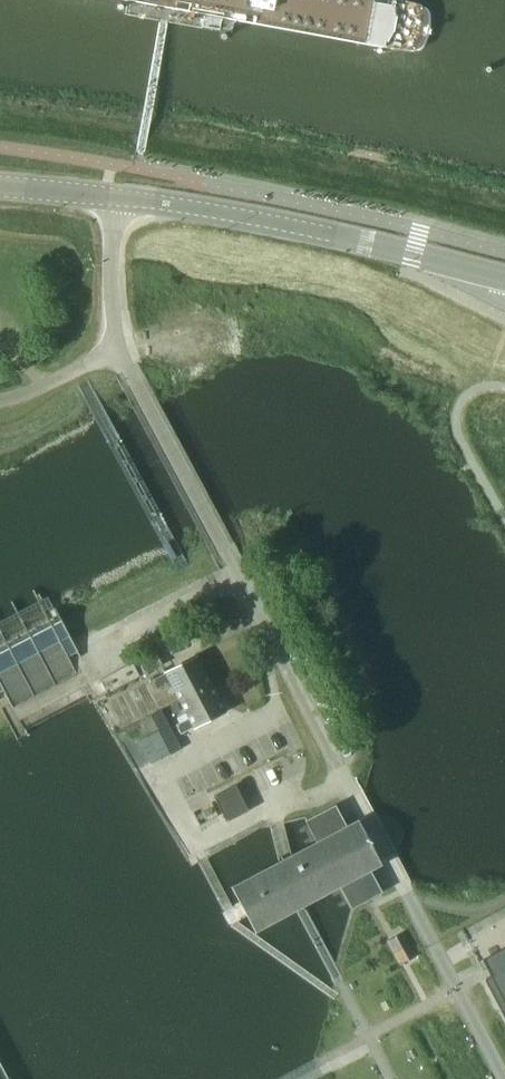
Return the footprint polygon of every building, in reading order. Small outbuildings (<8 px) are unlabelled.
[(0,686),(12,709),(77,675),(65,652),(73,648),(79,658),(80,657),(52,603),(42,608),(33,591),(32,591),(41,608),(20,619),(11,602),(10,602),(19,620),(0,630),(0,686)] [(154,652),(132,663),(140,677),(161,666),(154,652)] [(170,683),(179,701),(211,684),(197,656),(165,673),(165,674),(152,681),(157,690),(170,683)] [(100,680),(107,694),(140,677),(132,663),(100,680)] [(211,684),(179,701),(188,719),(176,725),(180,734),(193,728),(194,729),(226,712),(211,684)] [(213,797),(226,822),(247,811),(235,786),(213,797)] [(279,863),(232,888),(244,911),(255,931),(299,907),(340,886),(351,908),(381,892),(380,892),(369,870),(380,864),(358,822),(346,828),(335,806),(305,821),(317,843),(291,857),(285,860),(279,863)] [(388,940),(387,941),(399,963),(400,963),(406,960),(409,958),(415,955),(403,932),(400,933),(388,940)] [(485,979),(500,1007),(499,1008),(504,1020),(504,969),(490,977),(485,979)]
